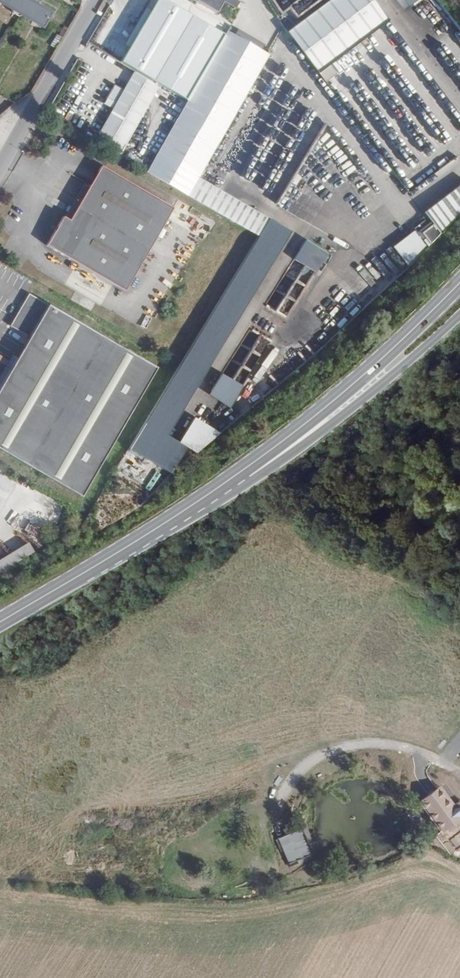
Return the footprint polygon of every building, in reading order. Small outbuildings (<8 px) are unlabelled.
[(51,11),(33,0),(1,0),(44,25),(51,11)] [(395,18),(383,0),(320,0),(305,10),(310,18),(291,31),(318,71),(395,18)] [(407,8),(419,0),(401,0),(407,8)] [(286,13),(297,25),(304,18),(293,7),(286,13)] [(188,32),(166,19),(98,136),(119,149),(188,32)] [(180,440),(288,224),(203,182),(269,51),(225,29),(150,178),(252,228),(139,455),(176,474),(189,449),(205,457),(219,430),(196,418),(184,443),(180,440)] [(333,66),(323,71),(326,79),(337,74),(333,66)] [(117,100),(123,88),(115,84),(110,97),(117,100)] [(129,287),(174,201),(99,163),(89,183),(70,218),(63,214),(48,243),(129,287)] [(81,178),(63,214),(70,218),(89,183),(81,178)] [(416,211),(423,222),(409,232),(409,231),(388,245),(397,258),(459,214),(459,181),(459,180),(416,211)] [(306,240),(296,261),(321,272),(330,251),(306,240)] [(162,360),(32,292),(13,325),(33,336),(16,367),(127,426),(162,360)] [(0,398),(0,426),(100,478),(127,426),(16,367),(0,398)] [(233,408),(246,386),(224,373),(211,395),(233,408)] [(37,552),(30,542),(0,562),(0,576),(37,552)] [(282,838),(291,863),(313,854),(304,830),(282,838)]
